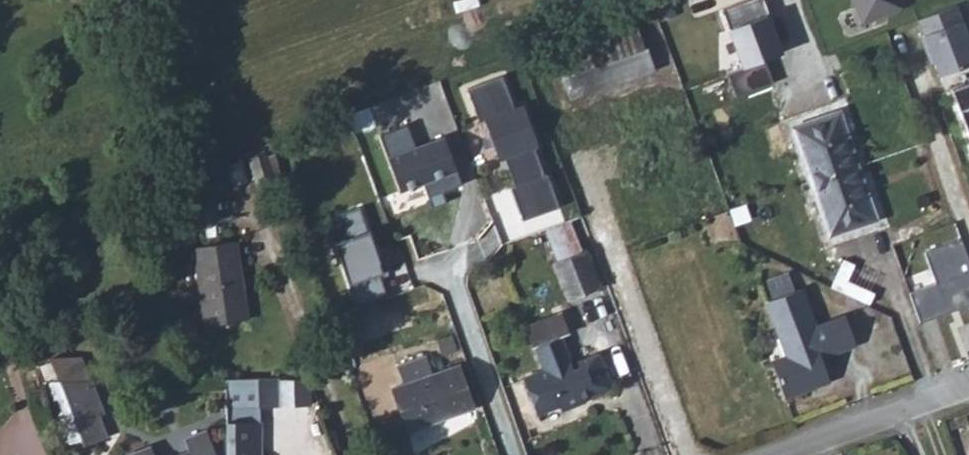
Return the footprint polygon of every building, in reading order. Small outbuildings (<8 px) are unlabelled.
[(743,68),(764,60),(781,53),(767,16),(770,15),(764,0),(748,0),(722,10),(743,68)] [(861,24),(899,10),(903,4),(901,0),(852,0),(861,24)] [(671,3),(657,8),(662,21),(675,16),(671,3)] [(956,5),(918,20),(923,34),(919,36),(925,52),(929,51),(934,62),(939,76),(968,64),(968,40),(956,5)] [(383,26),(389,15),(377,10),(372,21),(383,26)] [(651,67),(638,30),(557,58),(570,95),(651,67)] [(929,51),(925,52),(930,63),(934,62),(929,51)] [(743,68),(727,74),(735,98),(773,83),(764,60),(743,68)] [(502,76),(467,89),(479,123),(485,121),(499,159),(504,157),(514,186),(510,187),(522,221),(559,208),(547,174),(544,175),(535,146),(538,145),(523,106),(514,109),(502,76)] [(951,90),(968,136),(968,83),(951,90)] [(810,181),(858,166),(839,112),(792,128),(810,181)] [(400,191),(423,183),(428,197),(461,184),(444,137),(416,148),(407,124),(379,135),(400,191)] [(274,184),(265,153),(249,158),(258,189),(274,184)] [(858,166),(810,181),(829,236),(876,220),(858,166)] [(216,227),(212,201),(190,204),(193,230),(216,227)] [(357,308),(388,297),(380,273),(383,272),(359,208),(338,215),(346,239),(334,243),(357,308)] [(552,246),(558,261),(582,252),(576,237),(552,246)] [(968,304),(968,306),(968,260),(962,241),(924,255),(935,284),(908,293),(919,322),(968,304)] [(240,320),(229,246),(194,251),(205,326),(240,320)] [(586,250),(582,252),(558,261),(553,263),(568,301),(600,287),(586,250)] [(0,268),(0,297),(9,294),(0,268)] [(766,281),(773,299),(794,291),(787,273),(766,281)] [(785,398),(812,388),(811,384),(828,377),(821,358),(856,345),(846,317),(816,328),(801,288),(794,291),(773,299),(766,302),(781,342),(788,339),(793,353),(771,362),(785,398)] [(566,332),(560,315),(528,327),(534,344),(566,332)] [(582,374),(589,394),(590,396),(612,387),(599,353),(576,362),(579,367),(573,369),(560,337),(535,347),(544,370),(523,378),(537,414),(560,406),(562,410),(585,401),(584,396),(576,377),(582,374)] [(475,407),(460,365),(433,374),(426,356),(398,365),(404,384),(391,389),(406,431),(475,407)] [(41,365),(47,379),(89,379),(80,357),(50,357),(51,361),(41,365)] [(576,377),(584,396),(589,394),(582,374),(576,377)] [(309,377),(225,378),(227,434),(210,440),(206,430),(184,439),(189,451),(180,454),(261,454),(260,407),(309,406),(309,377)] [(830,381),(828,377),(811,384),(812,388),(830,381)] [(103,414),(89,379),(47,379),(41,379),(64,446),(81,440),(84,447),(107,437),(98,416),(103,414)] [(151,446),(129,454),(155,454),(151,446)]
